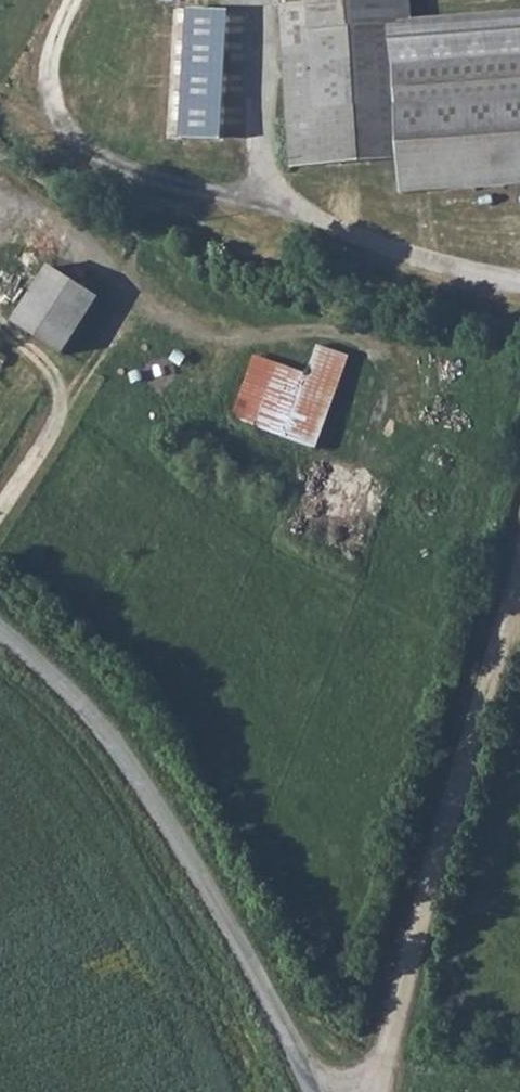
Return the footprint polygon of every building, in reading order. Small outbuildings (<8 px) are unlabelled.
[(225,138),(230,6),(176,4),(171,136),(225,138)] [(310,35),(390,31),(410,30),(409,4),(280,10),(285,67),(312,66),(310,35)] [(399,165),(393,74),(390,31),(310,35),(312,66),(285,67),(293,170),(399,165)] [(393,74),(399,165),(401,203),(519,193),(519,64),(393,74)] [(73,259),(33,313),(78,346),(118,293),(73,259)] [(318,449),(349,357),(319,347),(309,375),(256,357),(234,420),(287,439),(318,449)]
